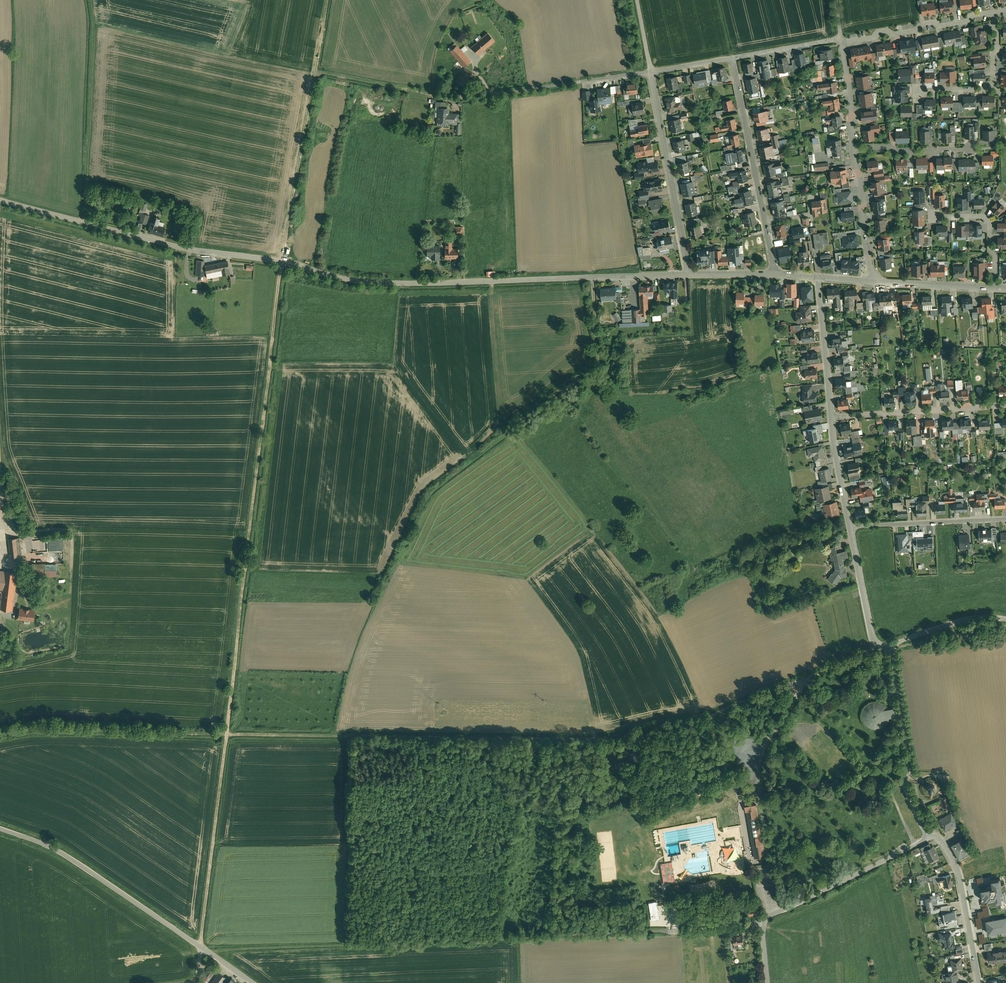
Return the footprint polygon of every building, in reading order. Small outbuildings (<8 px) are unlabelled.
[(960,0),(961,8),(971,7),(971,5),(970,0),(961,0),(960,0)] [(951,1),(940,2),(941,12),(953,11),(952,4),(951,1)] [(923,5),(921,5),(922,9),(923,15),(927,14),(927,15),(931,14),(935,13),(935,9),(934,3),(923,5)] [(960,31),(956,32),(952,33),(952,32),(954,42),(961,41),(961,36),(960,31)] [(979,31),(971,32),(971,37),(975,36),(976,44),(987,42),(985,31),(981,31),(980,31),(979,31)] [(952,33),(948,33),(944,34),(944,35),(945,41),(946,44),(946,43),(954,42),(952,32),(952,33)] [(488,33),(471,47),(478,54),(494,40),(488,33)] [(927,37),(921,38),(922,40),(923,45),(923,48),(931,47),(929,36),(927,37)] [(937,36),(932,37),(931,36),(929,36),(931,47),(939,46),(939,45),(938,43),(938,38),(937,36)] [(913,39),(908,40),(907,40),(908,52),(915,50),(915,47),(914,41),(913,39)] [(905,41),(900,42),(900,43),(901,50),(902,53),(908,52),(907,40),(905,40),(905,41)] [(891,43),(884,44),(886,54),(893,53),(893,50),(891,43)] [(884,44),(876,45),(878,52),(878,56),(879,56),(886,54),(884,44)] [(471,61),(456,45),(450,51),(464,67),(471,61)] [(870,46),(860,48),(862,59),(871,57),(871,53),(870,46)] [(860,48),(851,50),(852,58),(853,60),(862,59),(860,48)] [(832,49),(820,51),(821,59),(833,58),(832,53),(833,53),(832,49)] [(804,53),(795,55),(796,60),(797,65),(805,64),(804,53)] [(980,56),(974,57),(974,58),(975,67),(985,66),(984,58),(982,56),(980,56)] [(786,57),(778,58),(780,67),(778,67),(778,68),(779,72),(789,71),(789,65),(788,66),(786,57)] [(767,60),(758,61),(760,71),(760,72),(761,72),(762,78),(771,76),(770,70),(769,70),(767,60)] [(752,63),(743,64),(745,73),(753,71),(752,63)] [(834,65),(825,66),(826,75),(835,73),(834,65)] [(465,67),(456,81),(466,88),(475,74),(465,67)] [(725,67),(712,70),(713,74),(717,73),(718,80),(727,79),(725,67)] [(910,70),(898,70),(899,80),(911,80),(910,73),(910,70)] [(955,71),(945,71),(945,73),(945,81),(946,81),(955,81),(955,71)] [(707,72),(693,75),(695,84),(709,81),(707,72)] [(935,73),(925,73),(925,83),(935,83),(935,77),(935,73)] [(676,77),(667,78),(669,89),(678,87),(677,84),(676,77)] [(752,78),(746,79),(749,93),(758,91),(756,78),(755,78),(752,78)] [(836,82),(827,83),(820,84),(817,84),(818,89),(821,89),(828,88),(828,93),(837,92),(836,82)] [(637,83),(627,85),(627,87),(624,88),(624,93),(627,93),(628,94),(638,93),(637,83)] [(909,87),(894,87),(894,91),(895,91),(895,100),(895,101),(901,101),(907,101),(907,92),(909,92),(909,87)] [(610,88),(597,90),(597,91),(599,98),(599,104),(600,104),(600,103),(608,102),(608,101),(612,100),(612,102),(610,88)] [(674,97),(666,99),(668,108),(667,108),(668,112),(673,111),(673,110),(681,108),(679,97),(679,96),(677,97),(674,97)] [(994,96),(983,96),(983,99),(983,106),(989,106),(989,107),(992,107),(994,105),(994,96)] [(952,97),(941,98),(941,107),(952,106),(953,106),(953,102),(952,97)] [(975,97),(964,97),(964,106),(976,106),(975,97)] [(599,104),(599,98),(595,99),(594,101),(590,101),(591,112),(600,110),(599,104)] [(838,98),(830,100),(830,104),(831,109),(839,108),(838,98)] [(929,100),(929,99),(926,99),(926,101),(925,101),(925,105),(925,109),(931,109),(931,110),(935,110),(935,109),(935,100),(932,100),(929,100)] [(731,100),(723,101),(725,110),(733,109),(731,100)] [(643,103),(636,104),(636,103),(632,104),(634,115),(645,113),(643,102),(643,103)] [(925,109),(925,105),(916,105),(917,113),(917,114),(925,114),(925,109)] [(912,106),(901,107),(901,116),(912,116),(912,114),(912,106)] [(445,108),(438,108),(438,109),(437,122),(457,123),(457,119),(457,114),(448,114),(449,108),(445,108)] [(770,110),(761,112),(753,113),(755,122),(756,122),(765,120),(768,119),(768,117),(771,116),(770,110)] [(871,111),(861,112),(862,122),(872,120),(873,121),(875,121),(876,120),(877,120),(876,110),(871,111)] [(840,115),(832,116),(832,117),(833,121),(833,125),(839,125),(841,124),(840,115)] [(735,118),(727,120),(728,125),(728,130),(729,130),(737,128),(735,118)] [(679,119),(670,120),(672,127),(671,127),(672,132),(681,130),(679,119)] [(639,129),(631,131),(632,136),(649,133),(647,124),(638,126),(639,129)] [(973,126),(965,127),(965,138),(974,138),(974,131),(974,126),(973,126)] [(768,128),(757,130),(758,140),(771,137),(770,133),(769,134),(768,128)] [(871,130),(863,131),(865,141),(874,140),(873,131),(873,130),(871,130)] [(994,130),(984,131),(984,139),(992,139),(994,139),(994,130)] [(909,131),(896,132),(896,140),(896,142),(909,142),(909,131)] [(929,131),(921,131),(921,142),(929,142),(929,136),(929,131)] [(950,132),(942,133),(942,142),(951,142),(951,135),(951,132),(950,132)] [(738,134),(730,136),(731,142),(727,143),(728,147),(732,147),(740,145),(738,134)] [(840,139),(831,141),(831,142),(828,143),(829,148),(831,147),(833,156),(833,160),(845,158),(844,149),(842,149),(840,139)] [(682,140),(674,142),(676,152),(684,150),(682,140)] [(642,145),(636,146),(638,155),(644,154),(644,152),(646,152),(646,155),(653,154),(651,144),(642,146),(642,145)] [(772,145),(760,148),(762,158),(770,156),(774,156),(774,155),(772,145)] [(741,150),(735,151),(735,153),(737,161),(737,162),(743,161),(741,150)] [(735,153),(734,153),(733,152),(727,153),(728,157),(729,157),(729,159),(728,159),(729,164),(736,162),(735,161),(737,161),(735,153)] [(991,156),(982,156),(982,164),(993,164),(993,156),(991,156)] [(900,159),(900,160),(896,160),(897,169),(898,169),(898,170),(903,170),(903,169),(907,169),(907,159),(903,159),(900,159)] [(927,159),(917,159),(917,169),(927,168),(928,168),(927,162),(927,159)] [(964,160),(959,160),(959,162),(959,170),(967,170),(967,159),(965,159),(964,160)] [(975,163),(975,160),(969,160),(968,159),(967,159),(967,170),(975,170),(975,167),(975,163)] [(647,161),(637,163),(639,172),(644,171),(649,171),(649,172),(659,170),(657,161),(648,163),(647,161)] [(877,161),(867,162),(868,169),(871,171),(874,171),(879,170),(878,170),(878,164),(879,163),(878,162),(877,161)] [(687,162),(679,164),(679,168),(680,174),(689,172),(687,162)] [(773,163),(764,165),(765,170),(766,176),(776,174),(774,169),(773,163)] [(828,163),(815,165),(815,172),(825,171),(825,168),(829,168),(828,163)] [(745,170),(736,172),(737,175),(739,182),(747,180),(745,170)] [(839,171),(831,172),(831,176),(833,176),(833,179),(835,179),(836,180),(836,183),(842,182),(846,182),(846,181),(845,176),(847,176),(846,170),(839,171)] [(660,179),(650,181),(645,182),(647,190),(647,191),(652,191),(652,190),(662,188),(660,179)] [(776,181),(767,183),(770,197),(779,195),(777,187),(781,186),(780,181),(776,182),(776,181)] [(876,182),(871,182),(872,185),(871,185),(871,189),(872,189),(873,194),(883,192),(882,182),(882,181),(876,182)] [(692,182),(682,184),(684,196),(693,194),(692,190),(693,189),(692,182)] [(827,190),(820,191),(821,199),(825,198),(825,199),(828,198),(827,190)] [(996,190),(992,198),(996,202),(998,200),(998,201),(1002,196),(996,190)] [(749,191),(740,193),(741,199),(735,200),(736,206),(738,205),(744,204),(752,203),(749,191)] [(841,193),(837,193),(838,201),(842,201),(842,203),(853,202),(851,191),(841,193)] [(924,191),(914,191),(915,201),(924,201),(924,191)] [(935,195),(935,198),(935,206),(944,206),(944,195),(935,195)] [(821,199),(820,199),(820,200),(817,200),(817,201),(811,202),(813,216),(818,216),(817,210),(821,210),(822,212),(827,212),(825,199),(825,198),(821,199)] [(965,198),(958,198),(958,209),(967,209),(967,200),(967,198),(965,198)] [(661,199),(649,201),(650,205),(651,205),(652,209),(655,209),(656,212),(663,211),(661,199)] [(984,200),(974,200),(974,202),(974,208),(984,208),(984,200)] [(996,202),(990,208),(998,215),(1002,211),(1003,211),(1005,209),(1005,208),(1005,207),(998,201),(998,200),(996,202)] [(783,201),(771,203),(772,209),(784,207),(782,201),(783,201)] [(876,201),(873,202),(874,213),(883,212),(882,201),(876,201)] [(148,204),(142,202),(138,215),(142,216),(140,221),(147,223),(149,215),(145,214),(148,204)] [(695,203),(686,204),(686,205),(688,211),(687,211),(688,216),(697,214),(695,203)] [(784,207),(772,209),(774,216),(785,214),(784,207)] [(845,212),(841,213),(842,221),(855,220),(854,215),(853,216),(852,211),(845,212)] [(161,214),(155,212),(151,224),(150,224),(148,231),(163,236),(165,228),(158,226),(161,218),(159,218),(161,214)] [(754,212),(743,214),(744,220),(745,220),(746,225),(745,226),(756,224),(754,212)] [(998,224),(998,231),(1005,231),(1005,218),(1005,224),(998,224)] [(878,220),(875,220),(877,231),(885,230),(884,221),(884,219),(878,220)] [(668,220),(658,222),(658,221),(652,222),(654,232),(660,230),(660,231),(670,229),(668,220)] [(694,224),(690,224),(690,227),(692,237),(700,236),(700,235),(702,235),(702,233),(701,233),(700,227),(699,227),(698,226),(694,226),(694,224)] [(784,225),(776,227),(778,238),(782,237),(786,236),(784,225)] [(965,225),(957,226),(957,236),(966,236),(966,235),(969,235),(969,225),(965,225)] [(981,225),(973,225),(969,225),(969,235),(973,235),(973,236),(981,235),(981,233),(981,225)] [(462,226),(454,226),(454,235),(462,234),(462,226)] [(947,227),(936,227),(937,235),(947,235),(947,234),(947,227)] [(803,229),(792,231),(794,238),(805,236),(803,229)] [(923,231),(915,231),(915,243),(922,242),(924,242),(924,237),(923,231)] [(817,233),(813,234),(815,250),(824,249),(823,245),(829,244),(827,232),(817,233)] [(847,236),(843,236),(845,247),(858,245),(857,235),(847,236)] [(671,237),(658,239),(660,249),(660,248),(669,247),(669,248),(673,247),(671,237)] [(881,239),(879,240),(880,250),(889,249),(888,239),(888,238),(881,239)] [(998,239),(998,248),(1005,248),(1005,238),(1004,238),(998,239)] [(810,240),(803,241),(804,249),(808,249),(808,250),(812,250),(810,240)] [(439,246),(427,246),(427,255),(431,255),(432,258),(432,259),(433,260),(433,259),(437,259),(437,255),(439,255),(439,246)] [(650,247),(640,248),(640,246),(638,247),(639,256),(651,255),(650,247)] [(721,247),(718,247),(718,250),(714,250),(715,257),(718,257),(718,263),(718,265),(728,264),(728,256),(722,257),(721,247)] [(789,247),(778,249),(781,260),(786,259),(790,254),(789,247)] [(738,248),(728,248),(729,260),(735,260),(736,264),(740,263),(739,259),(744,259),(744,254),(743,254),(743,255),(743,254),(739,255),(738,248)] [(452,249),(445,249),(445,258),(457,258),(457,249),(452,249)] [(707,250),(697,250),(697,256),(698,264),(708,263),(708,257),(711,257),(714,257),(714,249),(713,249),(713,252),(708,252),(708,250),(709,250),(709,249),(707,249),(707,250)] [(800,252),(800,256),(797,256),(798,258),(795,258),(793,260),(793,263),(796,265),(799,265),(799,266),(810,264),(808,253),(807,254),(807,251),(800,252)] [(889,258),(880,259),(882,269),(891,267),(890,258),(890,257),(889,258)] [(831,259),(821,260),(822,268),(832,267),(831,259)] [(851,260),(842,259),(841,271),(849,272),(851,260)] [(204,261),(197,260),(195,275),(203,276),(204,261)] [(859,261),(855,261),(851,260),(849,272),(858,273),(859,261)] [(227,261),(205,265),(207,278),(212,277),(213,281),(219,279),(218,276),(230,274),(227,261)] [(980,263),(974,263),(974,278),(984,278),(984,268),(985,266),(985,264),(984,263),(980,263)] [(922,265),(912,265),(912,275),(922,275),(922,272),(922,265)] [(964,267),(954,267),(954,277),(964,277),(964,270),(964,267)] [(677,282),(664,283),(664,291),(668,291),(671,291),(671,297),(678,297),(677,282)] [(771,296),(780,296),(780,290),(780,284),(771,284),(771,296)] [(796,284),(786,284),(786,296),(796,296),(796,284)] [(656,285),(639,286),(640,295),(647,295),(654,294),(653,290),(656,290),(656,285)] [(802,301),(814,300),(812,286),(801,287),(801,292),(802,301)] [(615,288),(601,289),(601,300),(602,300),(602,299),(610,298),(610,299),(615,299),(616,299),(616,294),(615,288)] [(839,288),(827,289),(828,299),(833,299),(834,308),(840,308),(839,288)] [(744,293),(739,293),(739,292),(738,293),(736,293),(736,303),(740,303),(739,305),(744,305),(744,304),(744,297),(744,293)] [(874,293),(868,294),(867,292),(862,293),(863,301),(864,301),(864,303),(864,309),(865,309),(869,309),(868,301),(875,300),(874,293)] [(891,294),(879,295),(880,303),(878,303),(879,310),(884,309),(884,305),(892,304),(891,294)] [(640,309),(623,310),(623,323),(644,322),(644,315),(648,315),(647,295),(640,295),(640,309)] [(754,306),(763,306),(764,295),(755,295),(754,306)] [(912,295),(902,296),(903,303),(912,303),(912,295)] [(931,296),(922,296),(922,304),(931,304),(931,296)] [(951,297),(942,298),(942,304),(942,305),(940,305),(941,315),(947,315),(947,311),(952,311),(951,308),(952,307),(952,304),(951,297)] [(971,297),(962,298),(963,306),(966,306),(966,308),(968,307),(968,308),(972,307),(971,297)] [(991,298),(982,299),(983,307),(980,307),(980,313),(981,313),(981,316),(987,315),(987,318),(994,317),(997,317),(996,308),(992,308),(991,298)] [(810,311),(801,312),(801,316),(797,316),(797,322),(811,321),(810,311)] [(621,319),(617,312),(613,315),(617,321),(621,319)] [(813,331),(806,332),(806,331),(801,331),(802,342),(814,341),(813,331)] [(841,338),(832,339),(833,347),(837,347),(842,347),(842,346),(842,341),(841,338)] [(818,353),(804,354),(805,359),(802,359),(803,363),(819,361),(818,353)] [(843,359),(834,360),(834,359),(835,370),(840,369),(840,372),(844,372),(852,371),(852,366),(849,366),(848,366),(848,365),(846,365),(846,366),(844,366),(843,359)] [(816,370),(812,370),(808,370),(805,370),(805,372),(803,372),(803,378),(805,377),(806,379),(817,377),(816,370)] [(845,379),(836,380),(837,388),(846,388),(845,379)] [(968,391),(962,391),(961,381),(956,381),(956,392),(958,392),(958,395),(957,395),(957,399),(958,399),(963,399),(963,400),(967,400),(967,399),(968,399),(968,391)] [(861,385),(860,383),(857,383),(857,387),(857,391),(866,390),(865,384),(861,385)] [(943,384),(938,385),(938,386),(939,392),(939,402),(944,401),(944,400),(949,400),(949,391),(944,392),(943,384)] [(816,393),(811,393),(811,390),(804,391),(804,394),(803,394),(804,402),(816,401),(816,393)] [(906,392),(905,392),(906,395),(906,405),(916,404),(915,393),(914,393),(914,392),(906,392)] [(931,394),(922,395),(922,403),(931,402),(931,394)] [(894,397),(884,398),(885,400),(885,406),(894,406),(894,397)] [(848,400),(838,400),(839,409),(849,408),(848,400)] [(812,410),(806,412),(808,423),(815,422),(814,420),(821,419),(819,409),(812,410)] [(916,420),(906,421),(907,434),(908,434),(908,433),(912,432),(912,434),(917,433),(916,420)] [(934,420),(925,421),(925,429),(924,429),(925,435),(929,435),(930,435),(935,435),(936,434),(937,434),(936,430),(936,427),(935,427),(934,420)] [(953,420),(942,421),(943,429),(943,430),(952,430),(953,429),(953,428),(953,420)] [(970,420),(960,421),(960,423),(957,423),(957,428),(958,434),(963,434),(962,429),(971,429),(970,420)] [(990,420),(979,421),(980,430),(990,429),(990,420)] [(898,421),(889,421),(889,423),(889,429),(898,429),(898,421)] [(810,442),(822,440),(821,433),(823,432),(821,424),(813,426),(814,428),(803,430),(805,436),(807,435),(807,438),(809,438),(810,442)] [(850,424),(840,425),(842,437),(847,436),(851,436),(851,435),(854,435),(854,431),(851,432),(850,424)] [(859,431),(854,431),(854,435),(851,435),(851,436),(852,439),(858,438),(860,438),(859,431)] [(922,436),(913,437),(914,446),(922,446),(922,436)] [(859,443),(853,444),(853,446),(844,447),(845,456),(854,454),(854,455),(862,454),(861,443),(859,443)] [(819,447),(808,449),(809,454),(814,453),(815,461),(819,460),(824,459),(822,446),(819,447)] [(858,463),(848,464),(849,467),(848,468),(849,476),(850,476),(850,479),(855,479),(861,478),(860,473),(859,474),(858,469),(860,469),(858,463)] [(822,469),(819,470),(820,472),(822,482),(827,481),(831,480),(829,468),(822,469)] [(890,476),(882,477),(883,485),(891,484),(890,476)] [(871,478),(859,480),(860,486),(866,485),(866,482),(871,481),(871,478)] [(826,488),(816,490),(818,500),(830,497),(828,488),(828,487),(826,488)] [(861,487),(851,489),(853,497),(861,496),(862,496),(862,492),(861,487)] [(867,491),(862,492),(862,496),(861,496),(861,501),(873,499),(872,490),(871,490),(870,489),(868,490),(867,491)] [(984,494),(976,495),(977,501),(974,501),(975,509),(984,509),(983,501),(985,501),(984,494)] [(1004,499),(995,499),(995,508),(1004,507),(1004,499)] [(903,502),(893,503),(893,509),(898,508),(898,516),(907,516),(907,508),(903,508),(903,502)] [(926,503),(926,502),(923,502),(917,503),(916,503),(917,506),(917,515),(926,515),(926,503)] [(836,503),(824,506),(826,516),(838,513),(836,503)] [(967,503),(955,503),(955,511),(967,511),(967,503)] [(945,504),(935,505),(935,513),(945,513),(945,504)] [(864,509),(855,511),(857,518),(866,516),(864,509)] [(983,529),(983,530),(979,530),(979,540),(983,540),(983,541),(988,541),(988,540),(992,540),(991,530),(986,530),(986,529),(983,529)] [(907,535),(897,536),(898,546),(900,546),(900,552),(910,551),(909,541),(909,535),(907,535)] [(968,535),(959,535),(960,547),(965,547),(965,548),(968,548),(970,548),(969,544),(968,535)] [(20,537),(9,539),(11,556),(22,555),(20,537)] [(932,537),(916,538),(917,547),(926,546),(926,547),(926,551),(933,550),(932,537)] [(841,552),(837,553),(835,546),(829,547),(831,557),(832,560),(834,559),(836,569),(835,571),(834,570),(832,573),(832,574),(829,578),(833,581),(832,582),(833,582),(837,584),(841,578),(847,576),(846,572),(845,572),(843,559),(841,552)] [(44,563),(32,563),(32,576),(44,576),(44,564),(44,563)] [(57,564),(44,564),(44,576),(57,576),(57,564)] [(3,591),(10,591),(11,585),(14,586),(16,572),(0,571),(0,591),(3,591)] [(10,591),(3,591),(1,608),(12,610),(14,586),(11,585),(10,591)] [(34,610),(29,609),(25,609),(20,608),(19,618),(25,618),(25,619),(30,620),(30,619),(33,619),(34,610)] [(883,704),(881,703),(880,702),(878,702),(877,702),(875,701),(873,702),(872,702),(871,702),(869,703),(868,704),(867,705),(866,705),(865,706),(865,707),(864,708),(863,709),(863,710),(862,711),(862,712),(862,713),(862,714),(862,715),(862,717),(862,718),(862,719),(863,720),(863,721),(864,722),(865,723),(865,724),(866,725),(867,726),(868,727),(870,727),(871,728),(872,728),(874,728),(876,729),(878,728),(879,728),(881,727),(882,727),(884,726),(884,725),(885,724),(886,723),(887,722),(888,721),(888,720),(888,719),(889,717),(889,715),(889,713),(889,712),(888,712),(888,711),(888,710),(887,709),(887,708),(886,706),(885,705),(884,704),(883,704)] [(627,760),(615,762),(616,767),(631,765),(630,759),(627,760)] [(941,791),(941,787),(940,784),(938,781),(935,778),(931,778),(928,779),(924,781),(922,784),(922,788),(923,792),(925,795),(928,797),(932,798),(935,797),(939,794),(941,791)] [(948,796),(940,798),(943,807),(950,805),(948,796)] [(757,803),(745,805),(746,812),(747,812),(754,858),(766,856),(762,835),(761,836),(758,817),(759,817),(757,803)] [(952,810),(938,818),(944,829),(958,822),(952,810)] [(962,838),(959,840),(958,840),(957,838),(954,840),(954,842),(951,844),(958,858),(969,852),(962,838)] [(929,842),(920,846),(923,850),(924,850),(931,846),(929,842)] [(931,846),(924,850),(929,859),(929,861),(938,856),(933,845),(931,846)] [(671,861),(661,862),(663,873),(670,872),(670,877),(668,877),(669,880),(674,879),(671,861)] [(925,886),(924,881),(929,880),(928,872),(916,875),(919,887),(925,886)] [(938,877),(939,881),(944,880),(945,885),(946,888),(950,887),(949,884),(953,883),(950,874),(938,877)] [(980,888),(982,899),(986,898),(986,899),(994,898),(994,901),(1002,900),(1002,899),(1005,898),(1005,896),(1005,889),(1002,889),(1001,883),(1000,878),(990,880),(992,886),(980,888)] [(931,897),(925,898),(927,906),(927,910),(928,910),(928,912),(938,911),(937,907),(933,908),(931,897)] [(656,902),(649,903),(652,918),(659,917),(656,902)] [(753,904),(744,905),(744,909),(748,909),(749,915),(758,913),(757,905),(753,906),(753,904)] [(949,905),(941,906),(942,914),(938,914),(939,915),(942,914),(943,918),(939,918),(940,926),(945,925),(945,927),(957,925),(955,912),(951,912),(949,905)] [(989,914),(988,906),(982,907),(983,910),(977,911),(978,916),(989,914)] [(986,920),(988,932),(1005,929),(1005,916),(986,920)] [(950,932),(943,934),(938,932),(937,935),(937,937),(942,939),(944,941),(946,947),(954,945),(953,941),(952,941),(950,932)] [(743,934),(733,935),(733,938),(734,944),(743,943),(743,934)] [(988,952),(989,962),(990,962),(994,962),(994,961),(1005,960),(1005,950),(1002,950),(1002,948),(1001,948),(1002,950),(999,950),(988,952)] [(961,957),(951,958),(952,964),(948,965),(947,966),(948,970),(953,970),(963,968),(961,957)] [(210,966),(204,973),(209,977),(215,970),(210,966)] [(956,970),(942,973),(943,977),(945,979),(946,979),(947,981),(955,979),(957,979),(957,978),(956,970)] [(212,982),(221,982),(225,977),(219,973),(212,982)]
